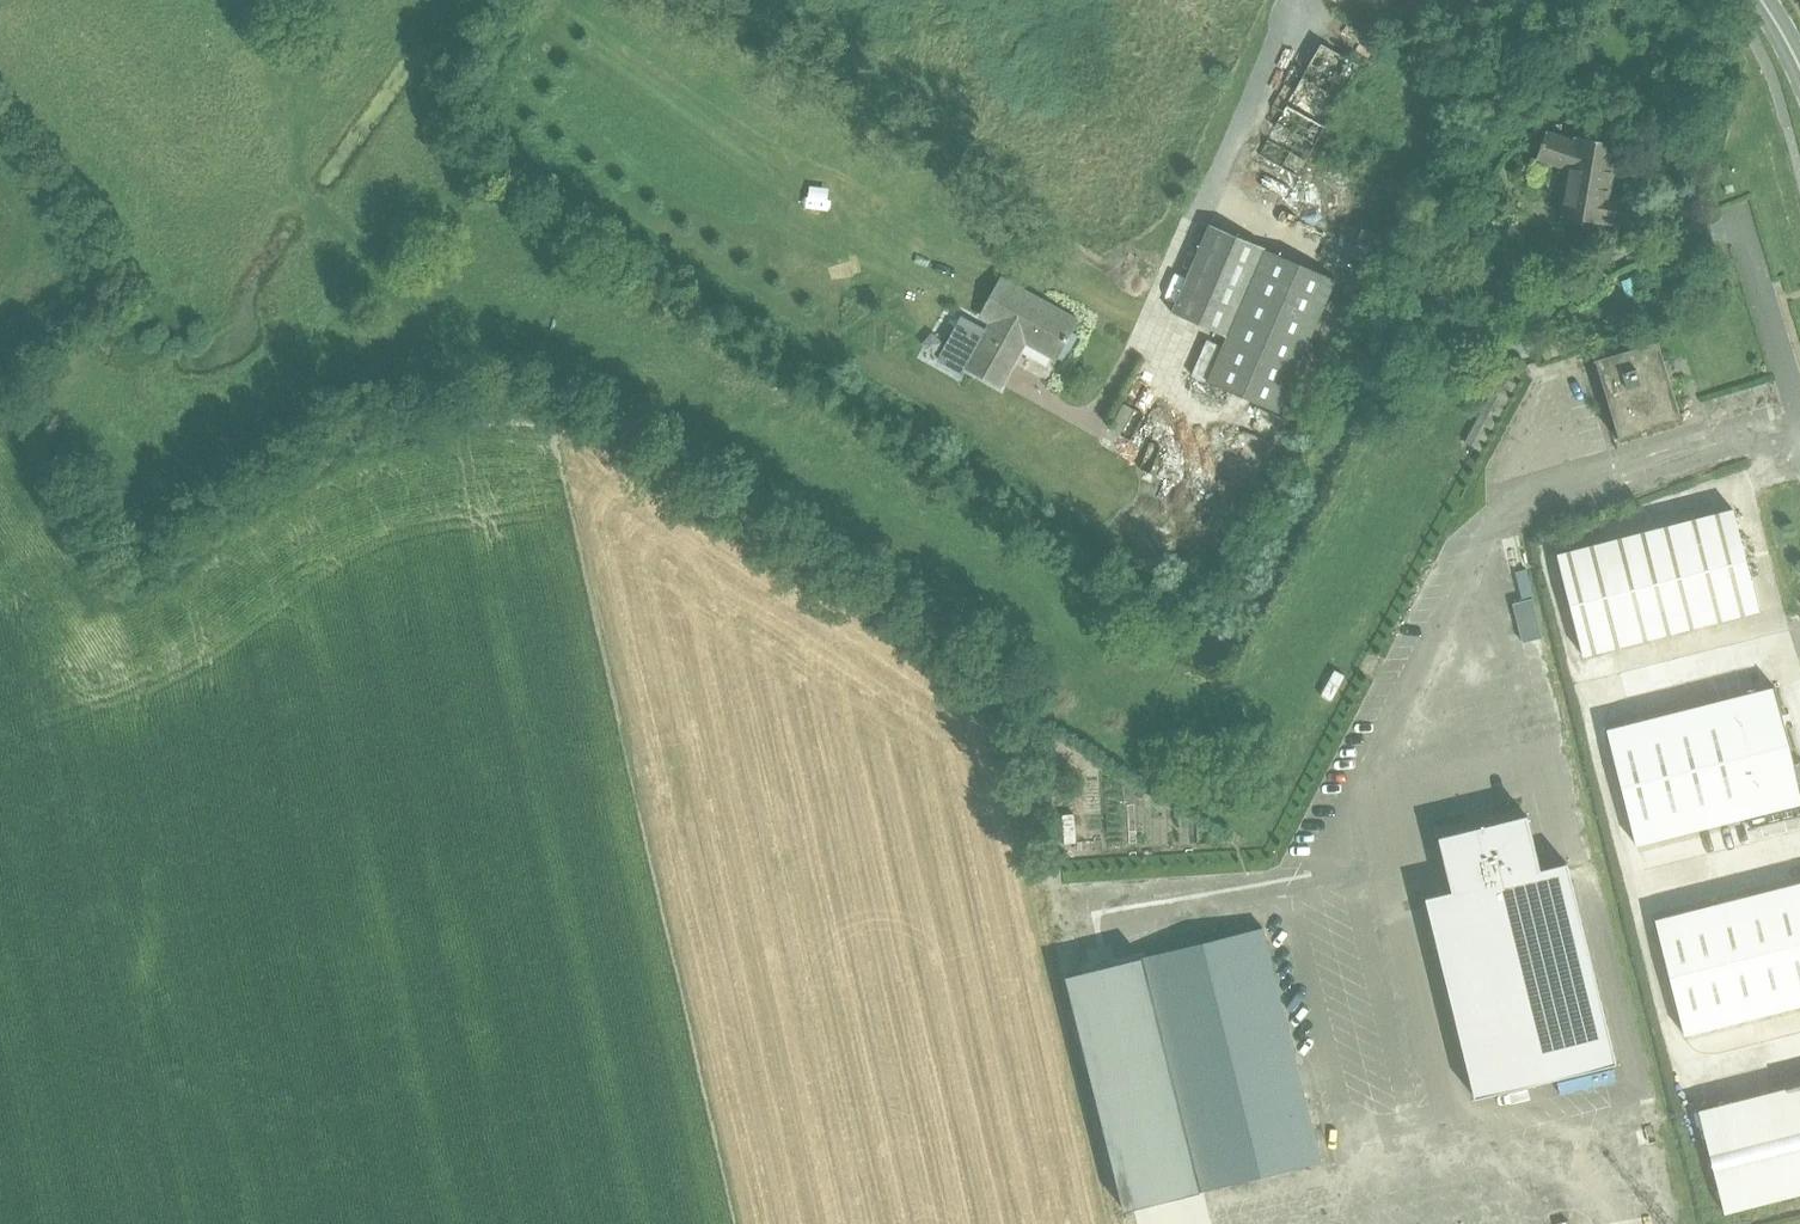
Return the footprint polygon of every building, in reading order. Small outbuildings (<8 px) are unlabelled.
[(1249,139),(1293,157),(1335,57),(1291,39),(1249,139)] [(1632,227),(1637,200),(1609,195),(1618,142),(1575,135),(1576,140),(1547,130),(1537,157),(1569,169),(1561,217),(1632,227)] [(1277,411),(1335,280),(1263,248),(1263,247),(1211,224),(1172,312),(1227,336),(1207,381),(1277,411)] [(1631,278),(1620,281),(1626,299),(1637,295),(1631,278)] [(1058,311),(1002,280),(983,315),(994,321),(988,331),(961,315),(936,359),(964,374),(969,365),(1002,383),(1026,339),(1056,355),(1070,329),(1073,330),(1079,319),(1060,309),(1058,311)] [(1658,340),(1595,359),(1619,438),(1681,419),(1669,379),(1674,378),(1668,359),(1664,361),(1658,340)] [(1732,508),(1705,515),(1718,566),(1745,559),(1732,508)] [(1679,522),(1692,573),(1718,566),(1705,515),(1679,522)] [(1679,522),(1652,529),(1665,580),(1692,573),(1679,522)] [(1652,529),(1599,543),(1612,594),(1665,580),(1652,529)] [(1599,543),(1557,553),(1583,655),(1625,644),(1612,594),(1599,543)] [(1745,559),(1718,566),(1732,617),(1758,610),(1745,559)] [(1718,566),(1692,573),(1665,580),(1678,631),(1732,617),(1718,566)] [(1665,580),(1612,594),(1625,644),(1678,631),(1665,580)] [(1512,602),(1522,640),(1542,635),(1532,597),(1521,600),(1512,602)] [(1606,729),(1635,845),(1799,803),(1799,799),(1771,687),(1606,729)] [(1452,891),(1425,897),(1448,988),(1474,1097),(1615,1063),(1566,863),(1540,869),(1526,815),(1467,830),(1438,837),(1452,891)] [(1654,919),(1684,1034),(1799,1005),(1799,882),(1654,919)] [(1200,1189),(1320,1159),(1263,926),(1143,956),(1200,1189)] [(1143,956),(1066,974),(1123,1207),(1200,1189),(1143,956)] [(1698,1110),(1724,1212),(1799,1193),(1799,1084),(1698,1110)]
